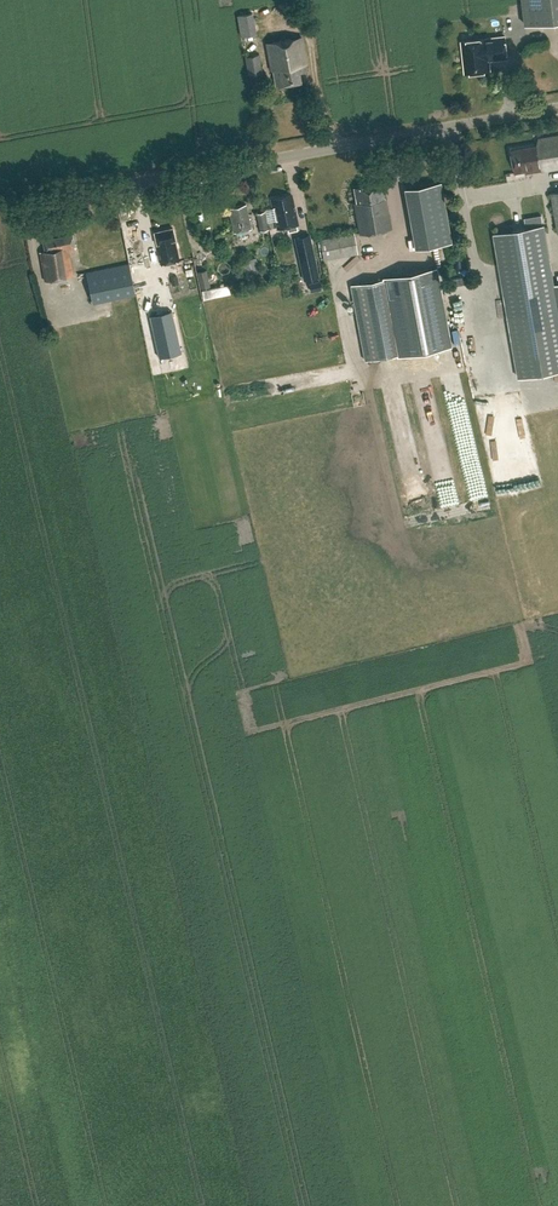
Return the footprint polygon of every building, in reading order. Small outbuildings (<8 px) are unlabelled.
[(557,20),(557,0),(523,0),(526,24),(557,20)] [(306,70),(305,63),(306,63),(301,36),(266,43),(271,69),(273,69),(276,84),(300,80),(298,71),(306,70)] [(462,41),(466,73),(490,70),(489,60),(508,58),(505,36),(462,41)] [(247,74),(261,71),(259,53),(244,56),(247,74)] [(557,168),(557,135),(539,139),(534,145),(512,149),(516,172),(525,171),(525,173),(541,170),(541,171),(557,168)] [(405,188),(415,248),(451,241),(440,182),(405,188)] [(381,190),(380,183),(353,187),(356,203),(353,203),(359,233),(391,228),(385,198),(384,198),(382,189),(381,190)] [(297,224),(291,194),(271,198),(277,228),(287,226),(289,231),(297,230),(296,224),(297,224)] [(237,231),(248,229),(248,228),(251,227),(245,204),(228,208),(233,231),(236,231),(237,231)] [(260,231),(268,229),(264,210),(255,213),(260,231)] [(554,284),(544,224),(494,233),(519,377),(557,370),(557,283),(554,284)] [(161,264),(163,264),(179,260),(174,240),(175,240),(172,228),(154,232),(157,245),(161,264)] [(323,260),(357,254),(354,232),(320,239),(323,260)] [(72,234),(42,239),(44,251),(40,252),(45,280),(68,276),(74,274),(71,259),(76,258),(75,248),(72,234)] [(298,249),(304,279),(318,276),(312,246),(298,249)] [(210,257),(221,255),(219,249),(209,251),(210,257)] [(242,265),(245,275),(258,272),(256,262),(242,265)] [(92,303),(135,294),(128,263),(86,272),(92,303)] [(436,267),(391,275),(391,277),(351,284),(365,360),(405,352),(406,354),(451,345),(436,267)] [(204,296),(213,293),(208,269),(198,271),(204,296)] [(320,281),(308,283),(310,292),(321,290),(320,281)] [(459,296),(461,312),(477,310),(475,294),(459,296)] [(181,353),(172,310),(149,315),(159,358),(181,353)] [(459,369),(468,369),(466,354),(458,355),(459,369)] [(482,371),(470,374),(471,382),(483,379),(482,371)] [(418,394),(421,401),(430,399),(428,391),(418,394)] [(426,429),(437,427),(434,415),(423,417),(426,429)] [(417,513),(428,509),(423,493),(411,498),(417,513)]
